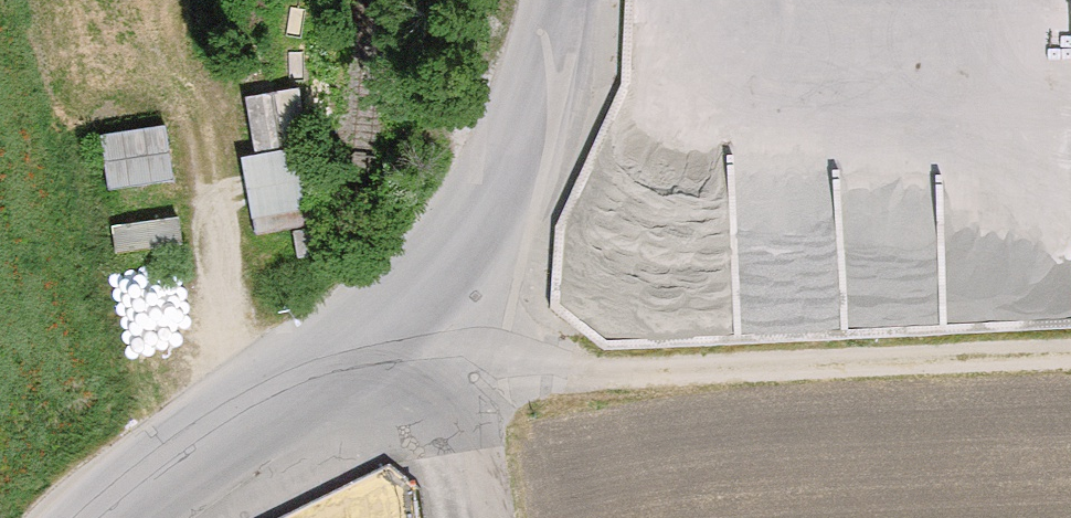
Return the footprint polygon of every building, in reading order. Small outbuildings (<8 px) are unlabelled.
[(420,489),(389,465),(281,517),(425,517),(420,489)]
